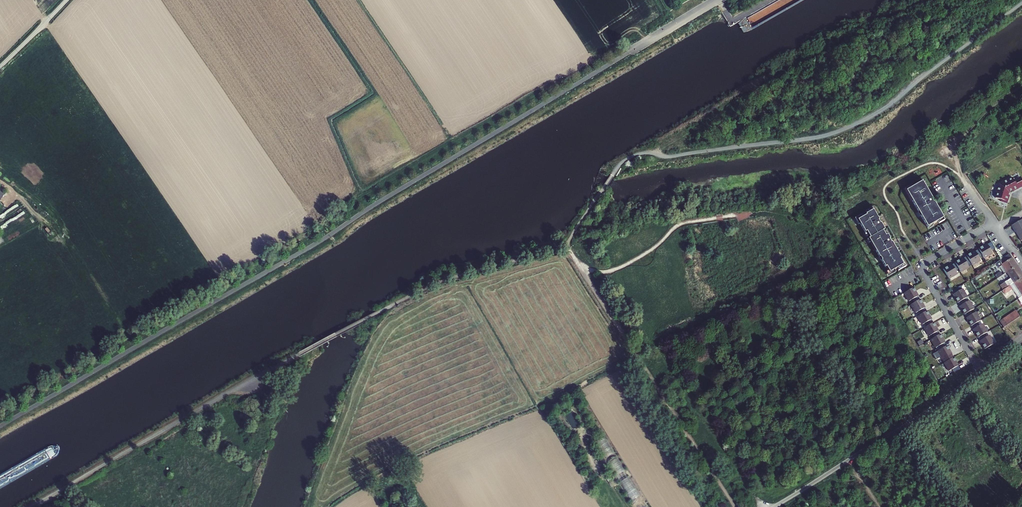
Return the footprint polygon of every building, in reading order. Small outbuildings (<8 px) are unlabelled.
[(1018,188),(1021,186),(1021,180),(1020,177),(1013,180),(1018,188)] [(1007,194),(1008,192),(1012,190),(1012,191),(1018,188),(1013,180),(1012,178),(1007,180),(1007,179),(1002,182),(1002,183),(999,184),(999,186),(997,186),(996,191),(997,192),(995,198),(1001,199),(1000,201),(1007,202),(1009,195),(1007,194)] [(943,218),(922,182),(906,191),(927,228),(943,218)] [(866,215),(858,220),(865,233),(866,232),(870,238),(868,239),(879,258),(880,257),(882,260),(881,261),(885,268),(886,267),(889,273),(897,268),(903,265),(900,259),(901,258),(893,244),(892,245),(889,240),(890,239),(887,235),(885,236),(883,232),(883,231),(884,230),(881,223),(880,224),(878,221),(877,219),(878,218),(875,213),(873,210),(867,213),(866,214),(866,215)] [(1011,226),(1014,232),(1015,232),(1016,231),(1017,233),(1017,235),(1020,241),(1021,240),(1021,220),(1011,226)] [(982,255),(984,258),(992,253),(990,251),(994,248),(991,242),(987,245),(982,247),(978,249),(979,249),(980,252),(982,255)] [(970,262),(972,265),(980,260),(978,257),(982,255),(980,252),(977,254),(975,251),(970,254),(966,256),(967,256),(970,262)] [(1009,254),(995,263),(999,268),(999,267),(1002,265),(1006,272),(1007,272),(1017,265),(1009,254)] [(955,263),(960,272),(972,265),(970,262),(967,264),(963,258),(959,261),(958,260),(955,262),(955,263)] [(943,269),(949,279),(960,272),(955,263),(952,265),(947,268),(947,267),(943,269)] [(1007,281),(1010,285),(1021,277),(1021,273),(1017,265),(1007,272),(1011,278),(1007,281)] [(1019,298),(1021,296),(1021,277),(1010,285),(1008,287),(1003,290),(1002,291),(1005,294),(1013,289),(1019,298)] [(914,288),(904,293),(909,301),(912,300),(914,303),(920,300),(918,296),(915,292),(916,291),(914,288)] [(964,299),(967,298),(962,289),(959,291),(957,288),(951,291),(953,294),(956,299),(955,299),(957,303),(958,303),(964,299)] [(914,303),(911,305),(916,313),(918,311),(920,315),(926,311),(925,308),(922,303),(920,299),(920,300),(914,303)] [(971,311),(974,309),(969,301),(966,303),(964,299),(958,303),(960,306),(963,311),(962,311),(964,315),(965,314),(971,311)] [(920,315),(917,316),(922,325),(925,323),(927,326),(933,323),(931,320),(928,315),(929,314),(927,311),(926,311),(920,315)] [(977,323),(980,321),(975,312),(973,314),(967,318),(969,322),(969,323),(971,326),(977,323)] [(1020,317),(1017,313),(1012,316),(1010,314),(1007,316),(1011,323),(1020,317)] [(927,326),(924,328),(929,336),(932,335),(934,338),(940,334),(938,331),(935,326),(936,326),(934,322),(933,323),(927,326)] [(984,334),(987,332),(982,324),(979,326),(973,329),(976,334),(975,334),(978,338),(984,334)] [(934,338),(931,339),(936,348),(939,346),(940,349),(946,346),(945,343),(942,338),(940,334),(934,338)] [(984,349),(994,344),(989,336),(986,337),(984,334),(978,338),(980,341),(983,346),(982,346),(984,349)] [(940,349),(938,351),(942,359),(945,358),(947,361),(953,358),(951,354),(949,350),(949,349),(947,346),(946,346),(940,349)] [(947,361),(944,363),(949,371),(952,369),(958,366),(955,361),(956,361),(954,357),(953,358),(947,361)] [(605,437),(596,443),(606,459),(615,453),(605,437)] [(626,470),(617,456),(607,462),(616,476),(625,471),(626,470)] [(625,471),(616,476),(631,501),(640,495),(625,471)] [(619,485),(614,488),(620,497),(625,494),(619,485)]
